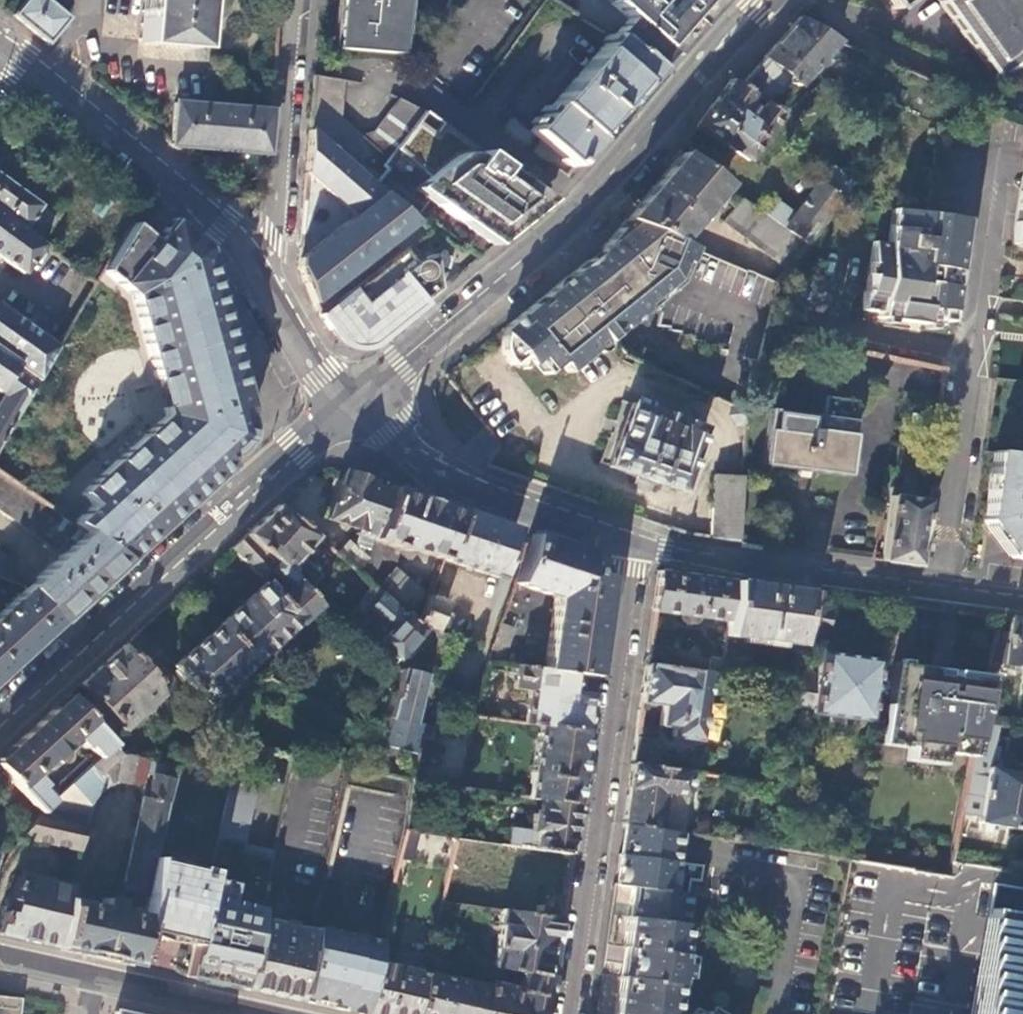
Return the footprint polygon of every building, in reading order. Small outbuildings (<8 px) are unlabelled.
[(47,0),(25,0),(13,15),(48,43),(69,18),(47,0)] [(141,44),(193,48),(197,0),(145,0),(141,44)] [(406,0),(340,0),(335,49),(401,55),(406,0)] [(612,36),(654,70),(726,0),(608,0),(613,6),(628,18),(612,36)] [(892,9),(905,0),(885,0),(892,9)] [(940,2),(997,78),(1022,59),(1022,0),(943,0),(940,2)] [(821,59),(836,42),(836,41),(798,17),(738,86),(763,104),(787,77),(797,86),(815,65),(817,67),(821,68),(825,65),(823,61),(821,59)] [(570,167),(654,70),(611,36),(529,131),(570,167)] [(312,76),(308,131),(372,186),(385,168),(382,165),(423,112),(423,111),(397,98),(398,99),(372,133),(359,137),(338,119),(342,81),(312,76)] [(780,116),(763,104),(738,86),(730,81),(713,106),(712,104),(695,128),(720,144),(721,143),(746,161),(780,116)] [(173,146),(269,155),(273,110),(177,102),(173,146)] [(392,203),(449,130),(423,111),(423,112),(382,165),(385,168),(372,186),(392,203)] [(946,156),(949,131),(935,126),(932,154),(946,156)] [(372,186),(308,131),(305,174),(354,215),(336,229),(333,225),(321,234),(325,239),(298,259),(298,267),(307,291),(313,305),(366,264),(369,268),(387,253),(391,258),(405,247),(406,247),(425,231),(392,203),(372,186)] [(414,188),(492,245),(554,190),(498,148),(485,151),(474,151),(463,153),(449,163),(414,188)] [(1011,242),(1022,244),(1022,152),(1011,242)] [(625,220),(677,242),(723,186),(679,154),(625,220)] [(836,203),(858,205),(859,196),(850,189),(855,184),(853,183),(855,181),(847,176),(846,177),(829,165),(817,181),(819,182),(794,215),(769,197),(758,211),(804,246),(836,203)] [(0,178),(0,214),(39,243),(57,220),(0,178)] [(804,246),(758,211),(741,199),(722,222),(787,269),(804,246)] [(314,203),(302,203),(300,234),(311,235),(314,203)] [(963,218),(925,213),(891,209),(887,243),(872,241),(864,291),(863,290),(860,308),(877,311),(876,317),(934,326),(935,319),(949,321),(963,218)] [(0,214),(0,258),(23,275),(44,247),(39,243),(0,214)] [(601,351),(606,346),(615,340),(637,323),(630,315),(672,281),(680,263),(685,265),(691,249),(677,242),(625,220),(623,219),(595,252),(531,303),(505,325),(502,329),(500,335),(499,338),(499,342),(500,350),(501,353),(502,356),(505,362),(507,364),(513,365),(523,358),(530,367),(540,359),(552,372),(561,365),(570,376),(589,361),(601,351)] [(87,509),(70,525),(125,563),(226,470),(219,463),(223,460),(225,462),(229,460),(231,459),(235,456),(233,463),(240,457),(246,443),(248,430),(246,414),(244,423),(240,416),(237,417),(235,411),(245,409),(201,250),(169,224),(153,243),(131,225),(101,273),(131,298),(154,381),(159,380),(166,409),(162,410),(164,418),(76,498),(87,509)] [(391,258),(319,315),(329,331),(331,331),(336,338),(335,340),(338,343),(340,342),(348,345),(348,348),(354,349),(355,347),(364,347),(365,348),(372,345),(371,343),(377,339),(378,339),(385,334),(384,333),(390,328),(390,329),(398,323),(397,322),(402,318),(402,319),(411,312),(410,312),(415,308),(416,308),(438,291),(433,258),(425,258),(418,263),(406,247),(405,247),(391,258)] [(44,307),(29,330),(56,349),(70,326),(44,307)] [(37,381),(56,349),(29,330),(0,311),(0,355),(37,381)] [(644,348),(637,360),(657,369),(662,358),(644,348)] [(0,355),(0,395),(3,396),(0,401),(0,443),(37,381),(0,355)] [(797,468),(846,474),(854,415),(857,399),(824,395),(821,415),(777,408),(770,464),(797,468)] [(608,466),(681,493),(703,429),(631,403),(608,466)] [(745,411),(733,405),(728,415),(735,425),(744,426),(745,411)] [(1020,513),(1022,510),(1022,457),(992,453),(985,521),(1011,558),(1022,559),(1022,518),(1020,513)] [(392,490),(345,474),(339,492),(329,521),(359,531),(357,536),(375,541),(392,490)] [(62,556),(25,590),(56,626),(125,563),(70,525),(0,477),(0,512),(62,556)] [(713,477),(708,538),(736,542),(740,479),(713,477)] [(392,490),(375,541),(369,559),(359,571),(367,578),(377,571),(382,557),(397,561),(401,551),(409,553),(411,550),(442,560),(458,512),(419,499),(392,490)] [(916,566),(919,546),(920,535),(925,501),(889,497),(880,561),(896,563),(916,566)] [(336,552),(279,507),(263,522),(247,537),(309,591),(320,578),(316,574),(336,552)] [(485,521),(458,512),(442,560),(499,579),(515,531),(485,521)] [(309,591),(247,537),(232,551),(265,584),(246,602),(220,626),(255,664),(300,623),(302,624),(314,614),(329,627),(339,617),(309,591)] [(568,549),(532,537),(488,664),(517,667),(575,675),(593,678),(599,634),(607,578),(592,577),(593,557),(568,549)] [(10,583),(12,553),(0,548),(0,579),(10,583)] [(396,572),(380,589),(385,593),(421,625),(430,596),(431,594),(420,589),(396,572)] [(677,575),(659,573),(654,612),(681,616),(682,619),(686,624),(697,625),(699,621),(700,619),(728,623),(734,584),(716,581),(677,575)] [(0,579),(0,678),(56,626),(25,590),(22,587),(10,583),(0,579)] [(772,589),(734,584),(728,623),(720,678),(746,682),(752,642),(799,648),(799,646),(807,594),(772,589)] [(421,625),(385,593),(370,610),(393,630),(382,644),(402,661),(429,628),(421,625)] [(832,598),(807,594),(799,646),(825,649),(832,598)] [(448,603),(430,596),(421,625),(429,628),(438,631),(448,603)] [(1010,621),(1006,647),(994,645),(990,662),(1005,663),(1004,666),(1022,668),(1022,623),(1010,621)] [(255,664),(220,626),(196,648),(174,669),(208,706),(255,664)] [(140,634),(124,649),(152,678),(161,695),(172,685),(158,670),(166,662),(140,634)] [(104,667),(69,699),(89,720),(101,710),(122,732),(161,695),(152,678),(124,649),(104,667)] [(874,665),(819,657),(816,678),(795,676),(790,711),(811,713),(811,715),(866,723),(874,665)] [(930,671),(890,665),(879,736),(909,740),(907,751),(942,756),(972,760),(978,723),(986,686),(950,681),(944,680),(929,678),(930,671)] [(575,675),(517,667),(515,690),(528,692),(524,724),(539,726),(586,733),(589,709),(591,697),(573,694),(575,675)] [(708,676),(646,667),(641,704),(663,708),(661,726),(674,728),(672,738),(699,742),(708,676)] [(427,677),(405,671),(385,747),(420,755),(424,739),(432,740),(435,728),(416,724),(427,677)] [(929,678),(944,680),(945,673),(930,671),(929,678)] [(950,681),(986,686),(987,679),(951,674),(950,681)] [(0,761),(0,770),(41,816),(54,804),(42,791),(45,788),(36,778),(52,765),(54,765),(56,765),(58,764),(61,762),(62,760),(62,757),(61,756),(77,742),(86,751),(89,748),(101,760),(115,748),(89,720),(69,699),(35,729),(0,761)] [(978,723),(972,760),(961,813),(980,816),(978,823),(1022,830),(1022,775),(991,770),(993,763),(997,763),(999,749),(996,748),(999,726),(978,723)] [(586,733),(539,726),(529,798),(542,800),(575,804),(581,766),(586,733)] [(877,747),(907,751),(909,740),(879,736),(877,747)] [(660,743),(636,739),(632,764),(656,767),(660,743)] [(64,820),(57,846),(79,852),(90,806),(105,788),(121,785),(142,783),(146,774),(155,776),(149,800),(142,799),(122,887),(137,891),(149,893),(174,781),(164,778),(166,764),(120,753),(115,748),(101,760),(93,767),(61,797),(54,804),(41,816),(64,820)] [(942,756),(907,751),(905,763),(940,768),(942,756)] [(87,761),(54,790),(61,797),(93,767),(87,761)] [(688,772),(656,767),(632,764),(627,798),(624,824),(677,833),(688,772)] [(414,782),(347,769),(323,879),(390,894),(404,831),(414,782)] [(27,834),(41,816),(0,770),(0,804),(27,834)] [(194,940),(229,784),(230,782),(176,771),(174,781),(149,893),(141,929),(194,940)] [(255,790),(229,784),(194,940),(186,978),(215,984),(242,990),(258,920),(264,893),(234,886),(255,790)] [(575,804),(542,800),(539,816),(533,815),(530,832),(511,830),(508,846),(517,847),(568,854),(572,824),(575,804)] [(27,834),(23,838),(57,846),(64,820),(41,816),(27,834)] [(624,824),(622,835),(621,840),(617,870),(615,884),(631,886),(614,1013),(672,1013),(676,985),(683,986),(685,971),(696,973),(698,957),(680,955),(683,940),(689,895),(685,894),(688,880),(697,881),(699,865),(675,862),(678,844),(679,834),(677,833),(624,824)] [(559,918),(568,854),(517,847),(511,850),(503,856),(497,862),(493,871),(491,878),(492,886),(494,894),(500,902),(508,911),(526,914),(559,918)] [(18,875),(5,909),(0,930),(0,937),(22,942),(56,949),(67,901),(70,888),(18,875)] [(67,901),(56,949),(90,957),(132,966),(141,929),(149,893),(137,891),(132,915),(67,901)] [(508,911),(501,910),(491,967),(523,973),(551,978),(555,947),(559,918),(526,914),(508,911)] [(988,915),(972,1013),(1022,1013),(1022,922),(988,915)] [(275,924),(258,920),(242,990),(267,995),(269,996),(296,1002),(298,995),(311,933),(292,928),(292,924),(284,922),(282,921),(279,924),(277,925),(275,924)] [(298,995),(342,1007),(341,1012),(352,1013),(363,1013),(374,962),(379,943),(313,928),(311,933),(298,995)] [(363,1013),(415,1013),(424,973),(374,962),(363,1013)] [(415,1013),(482,1013),(487,987),(424,973),(415,1013)] [(551,978),(523,973),(520,991),(548,996),(551,978)] [(482,1013),(546,1013),(548,996),(520,991),(488,985),(487,987),(482,1013)] [(21,998),(0,996),(0,1013),(19,1013),(21,998)]
